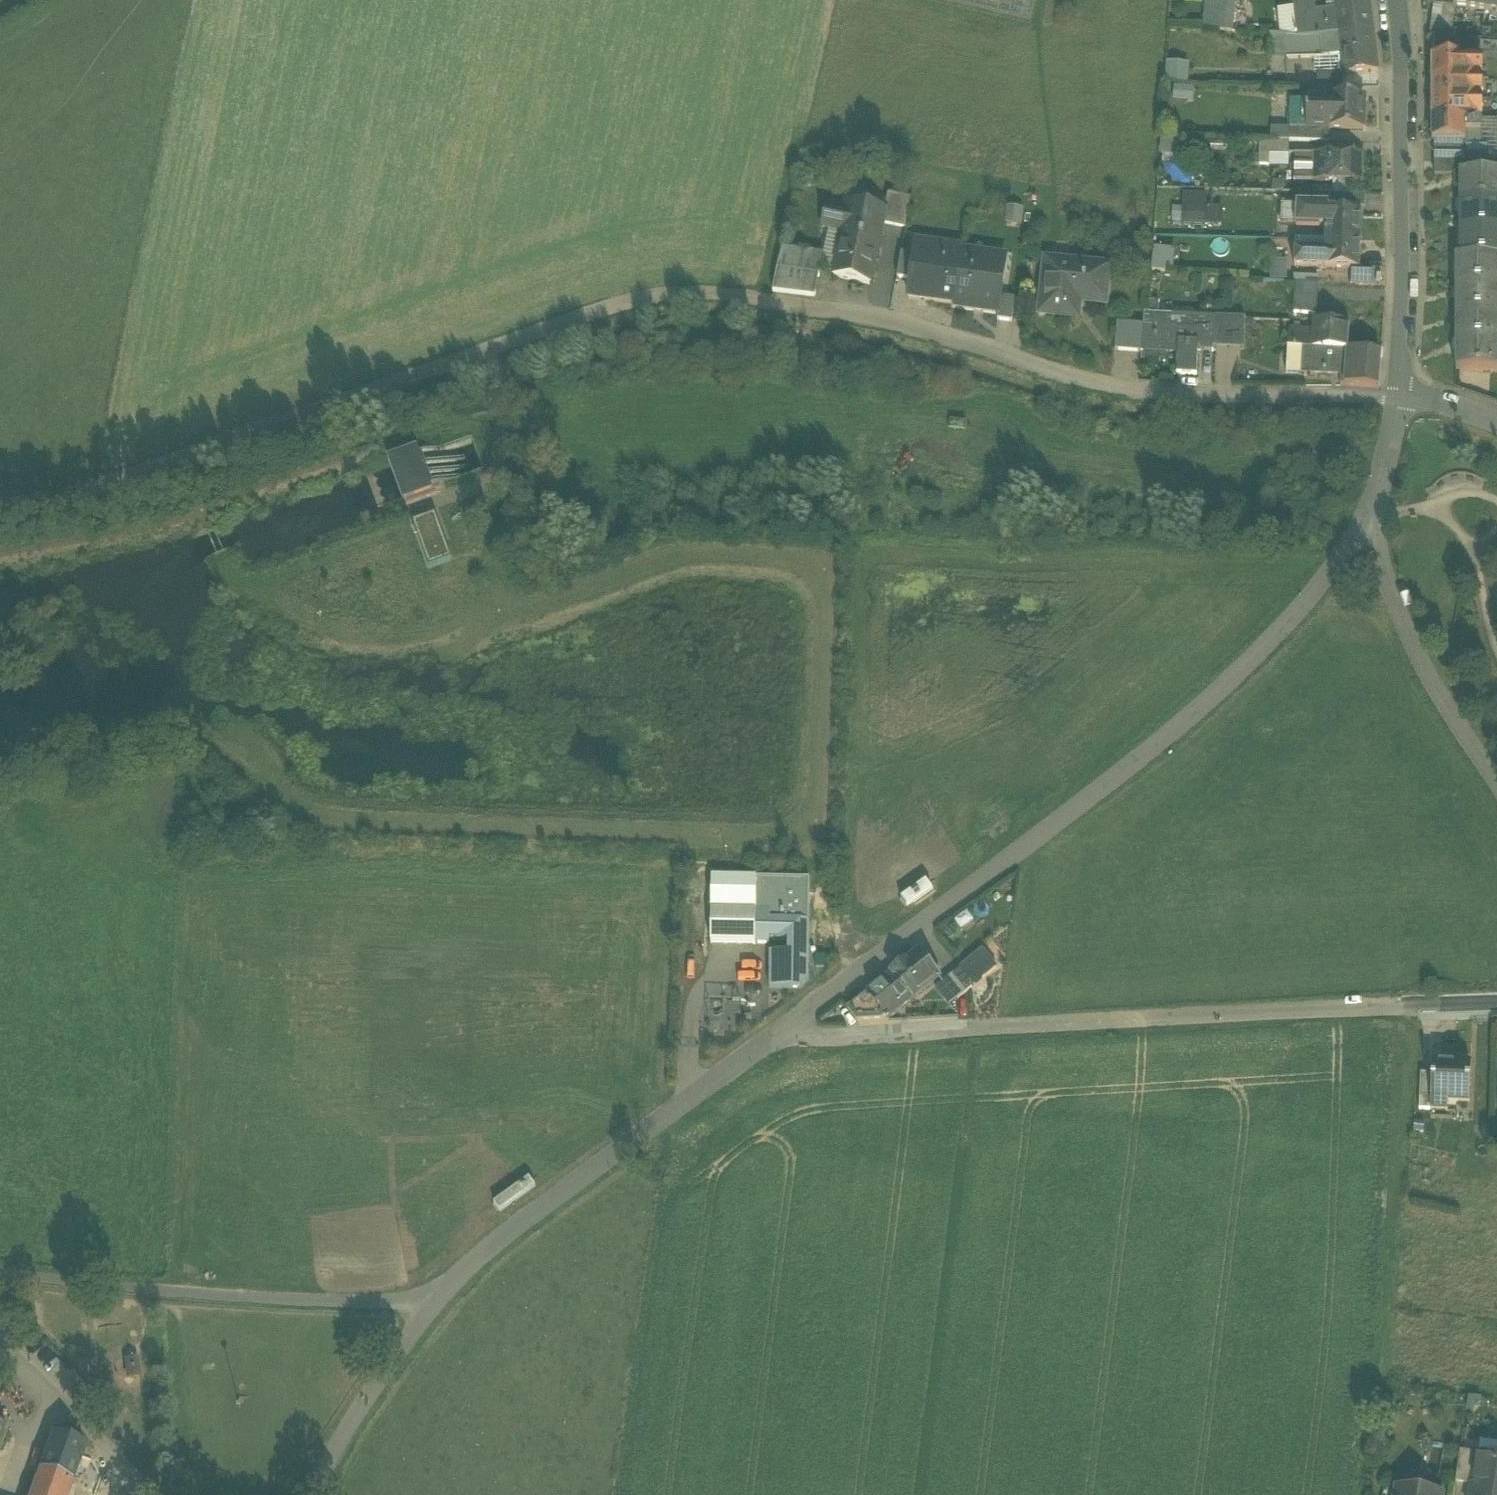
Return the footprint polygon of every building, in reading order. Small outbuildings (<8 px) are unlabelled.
[(1203,28),(1234,31),(1238,0),(1206,0),(1203,28)] [(1338,35),(1374,31),(1370,0),(1333,0),(1335,13),(1338,35)] [(1496,15),(1496,0),(1454,0),(1453,8),(1460,9),(1496,15)] [(1305,38),(1320,36),(1338,35),(1335,13),(1317,15),(1316,14),(1314,1),(1295,3),(1298,37),(1305,38)] [(1440,7),(1435,39),(1455,41),(1460,9),(1453,8),(1440,7)] [(1378,71),(1374,31),(1338,35),(1340,56),(1342,74),(1343,75),(1378,71)] [(1340,56),(1338,35),(1320,36),(1323,58),(1340,56)] [(1269,61),(1287,60),(1286,37),(1270,36),(1269,61)] [(1286,37),(1287,60),(1314,59),(1319,59),(1323,59),(1323,58),(1320,36),(1305,38),(1298,37),(1286,37)] [(1481,43),(1455,41),(1435,39),(1435,59),(1463,59),(1463,47),(1481,47),(1481,43)] [(1463,47),(1463,59),(1465,59),(1481,59),(1481,47),(1463,47)] [(1342,74),(1340,56),(1323,58),(1323,59),(1319,59),(1319,74),(1342,74)] [(1432,59),(1432,81),(1464,81),(1465,59),(1463,59),(1435,59),(1432,59)] [(1465,59),(1464,81),(1481,81),(1481,59),(1465,59)] [(1169,82),(1190,83),(1191,63),(1170,62),(1169,82)] [(1333,89),(1343,89),(1343,75),(1342,74),(1319,74),(1317,74),(1317,89),(1333,89)] [(1464,101),(1464,81),(1432,81),(1432,101),(1464,101)] [(1481,101),(1481,81),(1464,81),(1464,101),(1481,101)] [(1330,97),(1333,97),(1333,89),(1317,89),(1309,89),(1309,100),(1326,101),(1326,97),(1330,97)] [(1307,100),(1307,102),(1307,130),(1306,131),(1329,131),(1330,97),(1326,97),(1326,101),(1309,100),(1307,100)] [(1333,97),(1330,97),(1329,131),(1330,131),(1363,132),(1364,98),(1333,97)] [(1465,121),(1464,101),(1432,101),(1432,121),(1465,121)] [(1481,121),(1481,101),(1464,101),(1465,121),(1481,121)] [(1290,129),(1307,130),(1307,102),(1291,102),(1290,129)] [(1465,133),(1465,121),(1432,121),(1432,142),(1465,142),(1465,133)] [(1465,133),(1481,133),(1482,121),(1481,121),(1465,121),(1465,133)] [(1288,142),(1288,129),(1272,128),(1272,141),(1288,142)] [(1288,142),(1329,143),(1330,131),(1329,131),(1306,131),(1307,130),(1290,129),(1288,129),(1288,142)] [(1270,155),(1289,155),(1290,142),(1288,142),(1272,141),(1260,141),(1260,155),(1270,155)] [(1435,147),(1435,163),(1462,163),(1465,162),(1465,147),(1435,147)] [(1465,147),(1465,162),(1489,163),(1489,147),(1465,147)] [(1294,182),(1312,183),(1313,155),(1295,154),(1294,182)] [(1260,165),(1269,165),(1270,155),(1260,155),(1260,165)] [(1362,155),(1313,155),(1312,183),(1361,184),(1362,155)] [(1490,162),(1489,163),(1465,162),(1462,163),(1462,175),(1490,175),(1490,162)] [(1462,175),(1462,163),(1435,163),(1435,176),(1461,176),(1461,175),(1462,175)] [(1461,204),(1496,203),(1496,175),(1490,175),(1462,175),(1461,175),(1461,176),(1461,204)] [(1157,189),(1156,223),(1222,224),(1222,207),(1208,207),(1209,193),(1184,192),(1184,207),(1172,207),(1172,189),(1157,189)] [(1329,208),(1366,210),(1366,196),(1317,194),(1316,206),(1329,207),(1329,208)] [(883,225),(906,230),(911,200),(888,196),(885,211),(886,212),(883,225)] [(1461,232),(1496,231),(1496,203),(1461,204),(1461,232)] [(851,204),(849,213),(844,233),(834,279),(870,287),(883,225),(886,212),(885,211),(851,204)] [(1282,228),(1296,228),(1297,206),(1283,206),(1282,228)] [(1316,206),(1297,206),(1296,228),(1326,228),(1326,240),(1360,241),(1361,214),(1328,213),(1329,208),(1329,207),(1316,206)] [(824,229),(844,233),(849,213),(828,208),(824,229)] [(1461,260),(1496,259),(1496,231),(1461,232),(1461,260)] [(1295,239),(1295,251),(1325,252),(1326,240),(1295,239)] [(1360,241),(1326,240),(1325,252),(1295,251),(1295,268),(1324,269),(1360,270),(1360,241)] [(908,300),(954,305),(961,254),(962,254),(963,250),(931,246),(929,259),(914,257),(914,258),(910,282),(908,300)] [(1154,247),(1154,270),(1176,271),(1177,248),(1154,247)] [(774,293),(815,298),(824,257),(783,251),(774,293)] [(962,254),(961,254),(954,305),(953,309),(998,316),(999,316),(1002,300),(1005,274),(989,271),(992,258),(962,254)] [(897,281),(910,282),(914,258),(901,256),(897,281)] [(1456,288),(1496,288),(1496,259),(1461,260),(1456,260),(1456,288)] [(1042,315),(1063,317),(1064,300),(1074,301),(1074,303),(1079,303),(1107,306),(1111,270),(1065,265),(1064,272),(1049,270),(1049,264),(1047,263),(1042,315)] [(1065,265),(1049,264),(1049,270),(1064,272),(1065,265)] [(1350,286),(1374,287),(1375,276),(1351,275),(1350,286)] [(1295,311),(1317,312),(1318,285),(1296,283),(1295,311)] [(1457,316),(1496,316),(1496,288),(1456,288),(1457,316)] [(1015,301),(1002,300),(999,316),(998,316),(997,323),(1012,325),(1015,301)] [(1064,300),(1063,317),(1077,318),(1079,303),(1074,303),(1074,301),(1064,300)] [(1149,305),(1146,315),(1158,316),(1158,306),(1149,305)] [(1164,316),(1158,316),(1146,315),(1145,315),(1144,327),(1157,328),(1164,328),(1164,316)] [(1456,344),(1496,344),(1496,316),(1457,316),(1456,344)] [(1198,346),(1213,346),(1215,319),(1200,318),(1199,318),(1198,330),(1197,346),(1198,346)] [(1245,321),(1215,319),(1213,346),(1244,348),(1245,321)] [(1314,332),(1313,336),(1312,350),(1347,352),(1349,325),(1314,322),(1314,332)] [(1142,355),(1142,349),(1144,327),(1117,326),(1115,353),(1142,355)] [(1157,328),(1144,327),(1142,349),(1156,350),(1157,328)] [(1177,376),(1197,377),(1198,346),(1197,346),(1198,330),(1193,330),(1164,328),(1157,328),(1156,350),(1178,351),(1177,376)] [(1303,349),(1312,350),(1313,336),(1304,335),(1305,331),(1290,330),(1288,348),(1303,349)] [(1496,373),(1496,344),(1456,344),(1456,373),(1496,373)] [(1303,349),(1288,348),(1286,374),(1301,375),(1303,349)] [(1340,373),(1345,374),(1347,352),(1312,350),(1303,349),(1301,375),(1340,376),(1340,373)] [(1381,354),(1347,352),(1345,374),(1344,386),(1344,387),(1378,389),(1381,354)] [(392,461),(407,501),(430,492),(415,453),(392,461)] [(437,460),(441,478),(457,475),(454,457),(437,460)] [(479,502),(482,513),(492,510),(489,500),(479,502)] [(439,517),(418,524),(432,567),(453,560),(439,517)] [(712,879),(712,912),(756,913),(757,880),(712,879)] [(810,881),(757,880),(756,913),(771,913),(770,922),(809,923),(810,881)] [(711,944),(756,945),(756,913),(712,912),(711,944)] [(771,913),(756,913),(756,945),(769,945),(769,940),(789,940),(789,954),(770,954),(770,988),(800,990),(809,981),(809,923),(770,922),(771,913)] [(961,969),(975,986),(997,968),(983,951),(961,969)] [(885,1017),(888,1020),(939,979),(918,954),(867,995),(885,1017)] [(961,969),(943,983),(957,1000),(975,986),(961,969)] [(950,1007),(957,1000),(943,983),(936,990),(950,1007)] [(885,1017),(867,995),(848,1010),(857,1022),(882,1020),(885,1017)] [(1431,1111),(1448,1111),(1448,1102),(1470,1103),(1471,1067),(1433,1065),(1433,1075),(1431,1111)] [(1419,1110),(1431,1111),(1433,1075),(1421,1074),(1419,1110)] [(53,1435),(40,1472),(72,1483),(85,1446),(53,1435)] [(1456,1483),(1474,1485),(1478,1457),(1460,1454),(1456,1483)] [(1478,1455),(1478,1457),(1474,1485),(1474,1487),(1473,1494),(1496,1494),(1496,1458),(1478,1455)] [(72,1483),(40,1472),(32,1494),(68,1494),(72,1483)]
